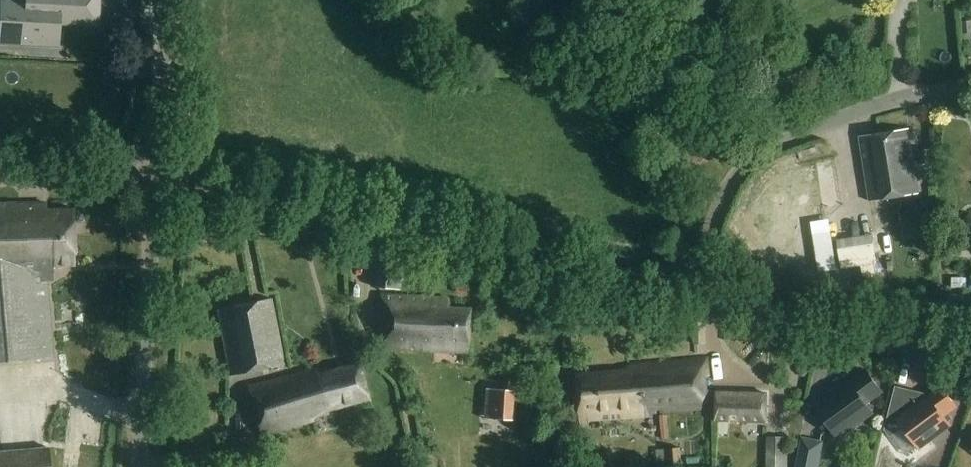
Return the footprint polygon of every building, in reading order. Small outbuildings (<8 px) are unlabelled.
[(59,44),(60,23),(96,25),(97,0),(30,0),(30,2),(1,0),(0,30),(0,41),(59,44)] [(962,21),(963,34),(970,33),(970,21),(962,21)] [(0,44),(0,55),(60,56),(60,45),(0,44)] [(918,194),(908,128),(860,136),(871,201),(918,194)] [(919,151),(921,165),(933,163),(931,149),(919,151)] [(45,203),(0,204),(0,362),(56,357),(48,274),(53,274),(53,272),(55,264),(73,264),(71,207),(45,207),(45,203)] [(931,221),(918,223),(920,239),(934,237),(931,221)] [(831,234),(813,237),(819,273),(837,270),(831,234)] [(872,235),(838,240),(842,269),(862,266),(863,277),(878,275),(872,235)] [(402,291),(405,262),(376,258),(373,287),(402,291)] [(448,299),(385,295),(384,304),(379,318),(377,348),(467,354),(470,309),(448,308),(448,299)] [(231,376),(284,366),(271,299),(218,309),(231,376)] [(645,412),(715,407),(716,393),(713,393),(713,391),(708,392),(706,375),(711,374),(709,359),(631,364),(631,367),(625,368),(625,371),(576,374),(580,421),(645,416),(645,412)] [(369,400),(359,365),(317,376),(315,369),(249,387),(262,435),(325,417),(324,415),(330,413),(329,411),(369,400)] [(824,392),(829,397),(816,407),(839,438),(874,412),(866,402),(881,391),(866,371),(844,388),(839,381),(824,392)] [(898,420),(919,448),(950,424),(944,415),(957,406),(942,386),(921,402),(918,399),(916,398),(917,393),(897,387),(889,417),(898,420)] [(494,390),(492,411),(512,413),(514,391),(494,390)] [(716,393),(715,407),(715,420),(766,422),(767,395),(716,393)] [(739,440),(732,423),(716,430),(724,446),(739,440)] [(766,466),(788,466),(789,437),(767,436),(766,466)] [(801,449),(797,466),(817,466),(822,442),(813,441),(803,439),(801,449)] [(50,446),(0,450),(0,466),(52,466),(50,446)] [(669,448),(669,466),(682,466),(681,448),(669,448)]
